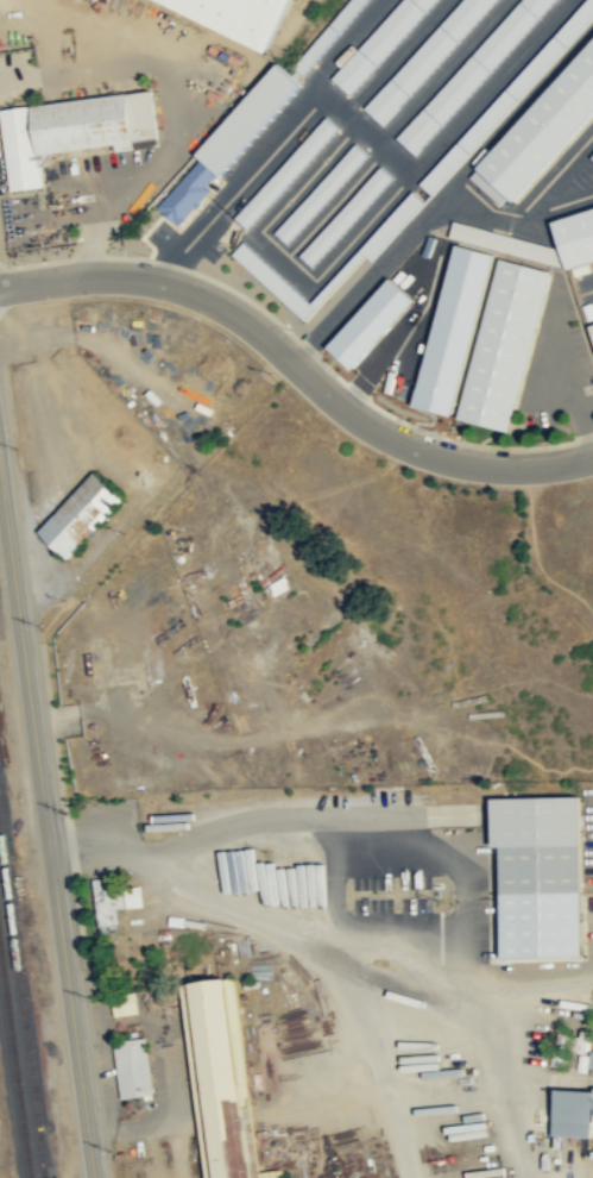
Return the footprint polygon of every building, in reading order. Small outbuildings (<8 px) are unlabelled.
[(293,0),(163,0),(269,51),(293,0)] [(296,65),(305,74),(366,0),(350,0),(296,65)] [(333,81),(352,98),(435,0),(402,0),(333,81)] [(494,0),(460,0),(364,108),(381,125),(494,0)] [(552,0),(518,0),(396,138),(415,155),(552,0)] [(431,195),(592,15),(592,0),(583,0),(419,183),(431,195)] [(499,203),(506,195),(515,202),(592,114),(592,38),(471,177),(499,203)] [(196,155),(200,158),(157,208),(178,226),(301,84),(276,62),(196,155)] [(39,165),(42,165),(50,155),(50,152),(115,143),(115,151),(158,145),(151,89),(0,108),(0,117),(10,190),(42,186),(39,165)] [(336,127),(324,117),(235,218),(247,230),(336,127)] [(275,232),(288,244),(366,153),(353,143),(275,232)] [(299,257),(313,268),(391,176),(378,164),(299,257)] [(550,217),(564,264),(592,256),(592,204),(550,217)] [(499,245),(500,230),(450,225),(449,240),(499,245)] [(303,320),(315,307),(244,243),(232,255),(303,320)] [(514,431),(553,270),(502,257),(463,418),(514,431)] [(38,529),(67,558),(126,499),(96,469),(38,529)] [(506,958),(587,957),(584,795),(495,797),(497,846),(504,845),(506,958)] [(98,934),(120,932),(118,908),(144,906),(142,885),(105,887),(105,878),(93,878),(98,934)] [(227,976),(209,977),(181,983),(206,1177),(254,1177),(227,976)] [(116,1016),(139,1012),(136,993),(113,997),(116,1016)] [(153,1095),(147,1037),(115,1040),(121,1098),(153,1095)] [(555,1134),(592,1137),(592,1090),(558,1088),(555,1134)]
